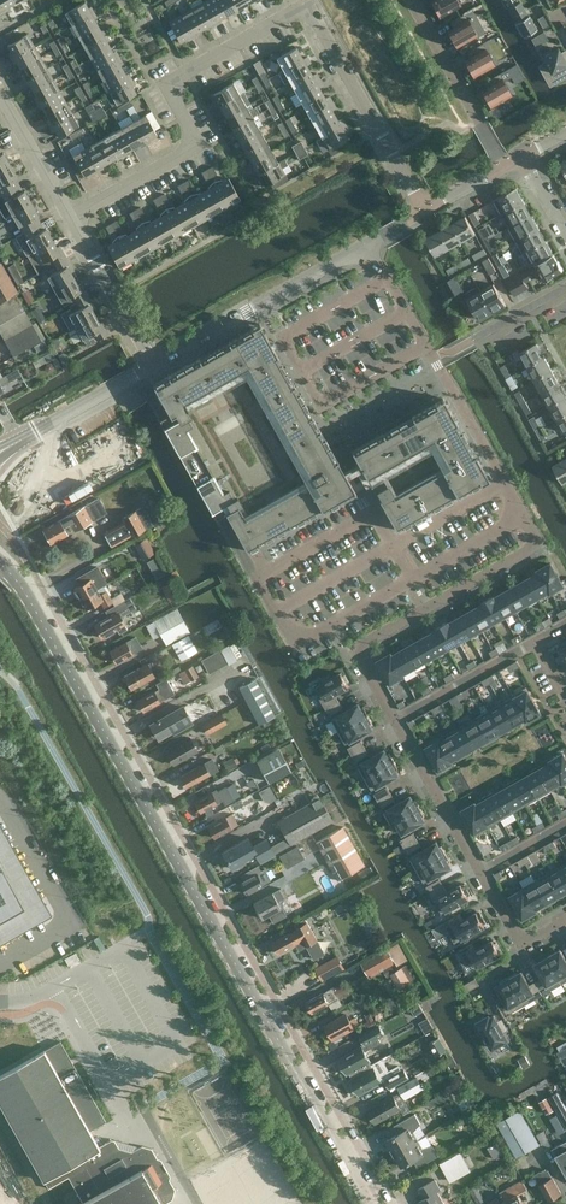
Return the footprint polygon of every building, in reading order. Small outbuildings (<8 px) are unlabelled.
[(3,9),(5,12),(11,8),(9,5),(15,2),(14,0),(0,0),(0,3),(3,9)] [(214,22),(216,25),(222,22),(220,19),(226,15),(217,0),(205,0),(203,1),(214,22)] [(232,12),(234,15),(239,12),(232,0),(217,0),(226,15),(232,12)] [(239,12),(244,9),(243,6),(248,3),(247,0),(232,0),(239,12)] [(458,0),(432,0),(431,1),(439,16),(446,12),(447,14),(454,10),(453,8),(460,4),(458,0)] [(510,7),(508,8),(516,22),(515,22),(523,36),(537,28),(529,14),(527,15),(520,1),(518,2),(517,0),(506,0),(510,7)] [(216,25),(214,22),(203,1),(191,8),(203,28),(209,25),(211,28),(216,25)] [(84,2),(64,13),(71,25),(91,13),(94,12),(91,6),(88,8),(84,2)] [(180,14),(192,35),(193,38),(199,35),(197,32),(203,28),(191,8),(180,14)] [(97,25),(91,13),(71,25),(77,36),(97,25)] [(477,34),(465,13),(450,22),(454,27),(448,31),(456,46),(463,42),(464,44),(471,40),(470,38),(477,34)] [(180,14),(168,21),(180,41),(192,35),(180,14)] [(544,15),(538,19),(543,28),(549,24),(544,15)] [(56,26),(52,19),(47,22),(51,29),(56,26)] [(43,33),(48,31),(44,24),(40,26),(43,33)] [(104,36),(97,25),(77,36),(84,47),(104,36)] [(543,31),(530,39),(535,47),(548,40),(543,31)] [(14,56),(34,45),(28,33),(7,44),(14,56)] [(110,47),(104,36),(84,47),(90,59),(110,47)] [(61,37),(57,39),(61,46),(65,43),(61,37)] [(49,43),(53,49),(57,47),(54,40),(49,43)] [(65,43),(61,46),(64,52),(69,50),(65,43)] [(465,61),(473,76),(480,72),(481,74),(488,70),(487,68),(494,64),(482,43),(468,52),(471,57),(465,61)] [(21,68),(41,56),(34,45),(14,56),(21,68)] [(61,54),(57,47),(53,49),(56,56),(61,54)] [(96,70),(117,58),(120,57),(116,51),(114,53),(110,47),(90,59),(96,70)] [(296,47),(276,58),(283,70),(303,58),(296,47)] [(550,85),(565,75),(565,51),(560,54),(557,48),(542,57),(546,63),(539,66),(550,85)] [(24,81),(47,67),(41,56),(21,68),(24,73),(21,75),(24,81)] [(289,81),(309,70),(306,65),(311,62),(307,56),(303,58),(283,70),(278,73),(284,84),(289,81)] [(123,70),(117,58),(96,70),(103,81),(123,70)] [(74,59),(70,62),(73,68),(78,66),(74,59)] [(70,69),(66,63),(62,66),(65,72),(70,69)] [(78,66),(73,68),(77,75),(82,72),(78,66)] [(54,79),(47,67),(24,81),(27,86),(30,84),(33,90),(54,79)] [(74,76),(70,69),(65,72),(69,79),(74,76)] [(109,93),(132,79),(129,74),(126,75),(123,70),(103,81),(109,93)] [(312,75),(309,70),(289,81),(295,92),(320,79),(316,72),(312,75)] [(263,81),(268,78),(264,72),(259,74),(263,81)] [(482,91),(490,106),(497,102),(498,104),(505,100),(504,98),(511,94),(499,73),(485,82),(488,87),(482,91)] [(260,83),(256,76),(251,79),(255,85),(260,83)] [(263,81),(267,88),(271,85),(268,78),(263,81)] [(60,90),(54,79),(33,90),(40,102),(60,90)] [(116,104),(136,93),(132,86),(135,84),(132,79),(109,93),(116,104)] [(324,85),(320,79),(295,92),(302,104),(322,92),(319,87),(324,85)] [(87,81),(83,84),(86,91),(91,88),(87,81)] [(240,94),(233,82),(211,95),(215,102),(217,101),(220,105),(240,94)] [(264,89),(260,83),(255,85),(259,92),(264,89)] [(83,92),(79,85),(74,88),(78,95),(83,92)] [(95,95),(91,88),(86,91),(90,97),(95,95)] [(46,113),(66,102),(60,90),(40,102),(46,113)] [(86,99),(83,92),(78,95),(82,101),(86,99)] [(226,117),(246,105),(251,103),(244,92),(240,94),(220,105),(226,117)] [(325,97),(322,92),(302,104),(308,115),(323,107),(333,101),(329,95),(325,97)] [(277,94),(272,97),(276,104),(280,101),(277,94)] [(273,105),(269,99),(264,102),(268,108),(273,105)] [(126,109),(133,105),(130,100),(124,104),(126,109)] [(280,101),(276,104),(280,110),(284,108),(280,101)] [(333,101),(323,107),(308,115),(315,126),(335,115),(332,110),(336,107),(333,101)] [(49,126),(73,113),(66,102),(46,113),(49,118),(46,120),(49,126)] [(253,117),(257,114),(259,113),(255,106),(253,107),(251,103),(246,105),(226,117),(233,128),(253,117)] [(126,109),(124,104),(117,108),(119,112),(126,109)] [(276,112),(273,105),(268,108),(272,115),(276,112)] [(95,110),(98,114),(104,111),(102,106),(95,110)] [(495,106),(491,109),(497,118),(501,115),(495,106)] [(153,109),(148,112),(155,127),(160,125),(153,109)] [(91,118),(98,114),(95,110),(88,114),(91,118)] [(100,119),(107,115),(104,111),(98,114),(100,119)] [(59,136),(79,125),(73,113),(49,126),(53,133),(56,131),(59,136)] [(91,118),(94,123),(100,119),(98,114),(91,118)] [(157,134),(145,114),(133,121),(144,141),(157,134)] [(239,139),(259,128),(264,125),(257,114),(253,117),(233,128),(239,139)] [(131,115),(120,119),(122,124),(133,120),(131,115)] [(321,138),(346,124),(342,118),(338,120),(335,115),(315,126),(321,138)] [(285,120),(289,126),(293,124),(290,117),(285,120)] [(132,148),(144,141),(133,121),(121,128),(132,148)] [(285,128),(282,122),(277,124),(281,131),(285,128)] [(293,124),(289,126),(293,133),(297,130),(293,124)] [(348,138),(345,133),(349,130),(346,124),(321,138),(328,150),(348,138)] [(78,136),(85,132),(82,128),(75,131),(78,136)] [(120,155),(132,148),(121,128),(109,135),(120,155)] [(246,151),(266,139),(259,128),(239,139),(246,151)] [(289,135),(285,128),(281,131),(284,137),(289,135)] [(78,136),(75,131),(69,135),(72,139),(78,136)] [(97,141),(108,161),(120,155),(109,135),(97,141)] [(252,162),(272,150),(266,139),(246,151),(252,162)] [(102,165),(108,161),(97,141),(85,148),(96,168),(98,171),(103,168),(102,165)] [(301,141),(296,143),(300,150),(304,147),(301,141)] [(300,150),(296,143),(291,146),(295,152),(300,150)] [(308,154),(304,147),(300,150),(303,156),(308,154)] [(98,171),(96,168),(85,148),(73,155),(84,175),(91,171),(93,174),(98,171)] [(259,173),(279,162),(272,150),(252,162),(259,173)] [(299,159),(303,156),(300,150),(295,152),(299,159)] [(10,165),(3,153),(0,154),(0,171),(10,165)] [(285,158),(279,162),(259,173),(261,178),(259,179),(263,186),(285,173),(281,166),(287,163),(285,158)] [(16,187),(13,180),(17,178),(10,165),(0,171),(0,194),(1,195),(16,187)] [(215,185),(227,207),(241,199),(229,177),(215,185)] [(215,213),(227,207),(215,185),(203,192),(215,213)] [(16,187),(1,195),(0,196),(0,209),(5,218),(11,214),(31,203),(24,191),(20,193),(16,187)] [(516,187),(505,194),(493,200),(501,214),(506,211),(523,201),(516,187)] [(215,213),(203,192),(191,199),(204,220),(215,213)] [(192,227),(204,220),(191,199),(179,205),(192,227)] [(531,214),(523,201),(506,211),(513,224),(531,214)] [(22,233),(38,224),(34,217),(38,215),(31,203),(11,214),(22,233)] [(192,227),(179,205),(167,212),(180,233),(192,227)] [(481,224),(474,211),(469,214),(476,227),(481,224)] [(168,240),(180,233),(167,212),(156,219),(168,240)] [(515,240),(538,227),(531,214),(513,224),(508,227),(515,240)] [(476,234),(466,216),(452,223),(462,241),(476,234)] [(168,240),(156,219),(144,226),(156,247),(168,240)] [(462,241),(452,223),(439,231),(449,248),(462,241)] [(41,230),(38,224),(22,233),(23,235),(17,239),(26,255),(33,252),(53,241),(45,227),(41,230)] [(481,224),(476,227),(484,240),(489,238),(481,224)] [(144,254),(156,247),(144,226),(132,232),(144,254)] [(523,253),(546,240),(538,227),(515,240),(523,253)] [(449,248),(439,231),(426,238),(436,256),(449,248)] [(144,254),(132,232),(120,239),(132,260),(144,254)] [(489,238),(484,240),(490,251),(495,249),(489,238)] [(120,267),(132,260),(120,239),(108,246),(120,267)] [(530,255),(535,264),(553,254),(546,240),(523,253),(526,258),(530,255)] [(53,265),(66,258),(59,246),(56,247),(53,241),(33,252),(36,258),(34,260),(41,272),(47,269),(53,265)] [(484,249),(472,255),(475,260),(487,254),(484,249)] [(504,264),(497,253),(492,256),(498,267),(504,264)] [(554,276),(553,275),(563,269),(558,261),(557,261),(553,254),(535,264),(536,265),(529,269),(534,277),(541,273),(545,281),(554,276)] [(468,257),(457,263),(460,269),(471,262),(468,257)] [(489,257),(482,261),(490,274),(496,271),(489,257)] [(50,275),(47,277),(54,290),(74,278),(70,272),(73,270),(66,258),(53,265),(47,269),(50,275)] [(19,292),(1,262),(0,262),(0,302),(19,292)] [(15,263),(9,266),(12,272),(18,269),(15,263)] [(460,269),(457,263),(446,269),(449,275),(460,269)] [(504,264),(498,267),(504,277),(510,274),(504,264)] [(534,277),(529,269),(524,271),(529,280),(534,277)] [(520,273),(525,282),(529,280),(524,271),(520,273)] [(520,273),(513,277),(522,292),(529,288),(525,282),(520,273)] [(522,292),(513,277),(507,281),(515,295),(522,292)] [(81,289),(78,285),(74,278),(54,290),(64,307),(74,301),(75,303),(88,295),(83,288),(81,289)] [(456,293),(449,280),(442,284),(450,297),(456,293)] [(506,305),(494,284),(481,291),(493,312),(506,305)] [(28,288),(22,292),(28,304),(35,300),(28,288)] [(493,312),(481,291),(468,298),(480,320),(493,312)] [(4,340),(33,324),(16,295),(0,303),(0,332),(4,340)] [(69,331),(76,327),(96,316),(92,309),(95,308),(92,302),(88,295),(75,303),(69,306),(70,309),(60,315),(69,331)] [(39,306),(31,310),(38,323),(46,319),(39,306)] [(76,327),(87,346),(109,334),(105,325),(102,327),(96,316),(76,327)] [(33,324),(4,340),(13,356),(42,340),(33,324)] [(358,496),(355,491),(354,492),(353,491),(354,490),(355,490),(369,482),(358,462),(344,471),(338,460),(336,461),(335,460),(336,459),(329,445),(327,446),(326,445),(328,444),(320,430),(318,431),(317,430),(319,429),(311,415),(310,416),(309,415),(311,414),(303,400),(301,401),(300,400),(302,399),(295,387),(294,388),(293,386),(294,385),(285,370),(284,371),(283,370),(285,369),(277,355),(276,356),(275,354),(277,353),(274,348),(272,349),(271,347),(273,346),(267,337),(265,338),(264,336),(266,335),(260,325),(259,326),(258,324),(251,328),(228,341),(228,342),(200,358),(200,357),(168,375),(168,376),(153,384),(170,414),(165,417),(160,420),(216,519),(220,517),(226,513),(247,551),(260,544),(260,543),(290,526),(290,527),(321,509),(322,510),(325,514),(358,496)] [(537,343),(519,353),(526,366),(544,356),(537,343)] [(552,369),(544,356),(526,366),(534,379),(552,369)] [(46,363),(44,368),(48,372),(53,371),(55,366),(52,362),(46,363)] [(506,378),(511,375),(505,364),(500,367),(506,378)] [(18,368),(3,377),(2,377),(5,384),(21,375),(18,368)] [(559,382),(552,369),(534,379),(541,392),(559,382)] [(506,378),(512,389),(517,386),(511,375),(506,378)] [(559,382),(541,392),(548,405),(565,396),(565,395),(559,382)] [(520,404),(525,401),(519,390),(514,393),(520,404)] [(548,405),(556,418),(565,413),(565,396),(548,405)] [(379,498),(397,530),(428,512),(428,511),(456,495),(457,496),(480,482),(480,483),(488,478),(474,453),(474,454),(456,422),(457,422),(443,397),(434,402),(435,402),(411,415),(412,416),(381,433),(351,450),(358,462),(369,482),(370,483),(371,483),(379,498)] [(520,404),(526,415),(531,412),(525,401),(520,404)] [(556,418),(563,432),(565,430),(565,413),(556,418)] [(535,430),(540,427),(534,416),(529,419),(535,430)] [(535,430),(541,441),(546,438),(540,427),(535,430)] [(553,466),(563,483),(565,481),(565,458),(553,466)] [(89,516),(91,520),(106,512),(99,499),(43,530),(51,543),(67,534),(63,527),(71,523),(73,526),(89,516)] [(106,532),(114,545),(131,535),(132,536),(153,525),(142,507),(123,518),(125,521),(106,532)] [(147,537),(134,544),(142,559),(155,552),(147,537)] [(147,559),(156,576),(166,571),(156,554),(147,559)] [(564,585),(551,563),(538,570),(551,592),(564,585)] [(80,599),(98,588),(104,585),(94,568),(86,573),(89,580),(74,588),(80,599)] [(551,592),(538,570),(539,572),(528,578),(539,597),(549,591),(550,593),(551,592)] [(539,597),(528,578),(517,585),(527,603),(539,597)] [(170,602),(181,596),(173,581),(161,587),(170,602)] [(104,585),(98,588),(80,599),(87,609),(101,601),(105,607),(113,602),(114,605),(125,599),(122,592),(111,598),(104,585)] [(527,603),(517,585),(505,591),(516,610),(527,603)] [(516,610),(505,591),(494,597),(493,595),(493,596),(504,616),(516,610)] [(504,616),(493,596),(482,602),(493,623),(504,616)] [(105,610),(109,616),(95,624),(102,638),(117,629),(119,633),(128,628),(119,613),(129,607),(125,599),(114,605),(105,610)] [(481,602),(482,604),(471,610),(482,629),(493,623),(482,602),(481,602)] [(232,643),(248,634),(233,607),(217,616),(232,643)] [(167,645),(190,632),(177,608),(154,621),(167,645)] [(482,629),(471,610),(460,617),(471,635),(482,629)] [(471,635),(460,617),(449,623),(448,621),(459,642),(471,635)] [(448,621),(436,628),(448,648),(459,642),(448,621)] [(436,628),(437,630),(426,636),(437,655),(448,648),(436,628)] [(135,636),(110,651),(116,662),(142,648),(135,636)] [(189,636),(172,645),(181,661),(198,652),(189,636)] [(437,655),(426,636),(415,642),(425,661),(437,655)] [(425,661),(415,642),(403,649),(414,668),(425,661)] [(235,643),(229,646),(236,658),(242,655),(235,643)] [(414,668),(403,649),(392,655),(391,653),(404,676),(403,674),(414,668)] [(221,651),(202,661),(209,674),(228,664),(221,651)] [(404,676),(391,653),(378,661),(391,683),(404,676)] [(231,661),(242,683),(257,675),(246,654),(231,661)] [(515,670),(521,666),(517,660),(516,661),(516,662),(512,664),(515,670)] [(148,663),(140,667),(124,676),(132,689),(147,680),(158,674),(151,661),(148,663)] [(192,665),(185,669),(191,680),(198,676),(192,665)] [(326,708),(339,701),(335,694),(349,686),(347,683),(349,682),(345,675),(343,676),(341,672),(328,680),(326,676),(322,679),(324,682),(314,688),(326,708)] [(493,675),(487,678),(490,683),(496,680),(493,675)] [(154,691),(153,691),(137,701),(143,711),(175,693),(166,678),(156,683),(158,689),(154,691)] [(490,683),(487,678),(482,681),(485,686),(490,683)] [(240,688),(260,724),(261,723),(275,715),(255,679),(240,688)] [(513,694),(527,720),(541,712),(526,687),(513,694)] [(467,689),(462,692),(465,698),(470,695),(467,689)] [(465,698),(462,692),(457,695),(460,701),(465,698)] [(523,724),(521,721),(526,718),(527,720),(513,694),(514,696),(501,703),(515,728),(523,724)] [(447,708),(454,705),(451,698),(444,700),(447,708)] [(403,700),(397,704),(401,710),(402,709),(402,708),(406,706),(403,700)] [(339,701),(326,708),(330,715),(343,708),(339,701)] [(339,731),(368,715),(363,706),(361,708),(359,703),(332,719),(339,731)] [(489,710),(501,732),(506,729),(508,732),(515,728),(501,703),(489,710)] [(442,704),(437,707),(440,712),(445,709),(442,704)] [(173,731),(192,720),(184,705),(151,724),(158,737),(172,729),(173,731)] [(435,715),(440,712),(437,707),(432,710),(435,715)] [(496,735),(501,732),(489,710),(476,717),(490,742),(498,738),(496,735)] [(207,734),(227,724),(221,713),(201,724),(207,734)] [(339,731),(346,744),(373,729),(371,724),(373,723),(368,715),(339,731)] [(464,724),(476,746),(481,743),(483,746),(490,742),(476,717),(464,724)] [(271,718),(261,723),(264,728),(274,722),(271,718)] [(410,722),(409,721),(408,722),(411,728),(417,725),(414,720),(410,722)] [(451,731),(465,756),(473,752),(471,749),(476,746),(464,724),(451,731)] [(438,737),(452,762),(451,760),(456,758),(458,760),(465,756),(451,731),(439,738),(438,737)] [(197,749),(189,736),(165,750),(173,763),(197,749)] [(452,762),(438,737),(425,744),(439,770),(442,768),(443,770),(451,766),(449,764),(452,762)] [(348,748),(352,755),(365,747),(361,740),(348,748)] [(221,744),(213,749),(216,755),(224,750),(221,744)] [(291,770),(279,747),(256,759),(268,782),(291,770)] [(369,754),(365,747),(352,755),(356,761),(369,754)] [(358,765),(365,777),(394,761),(390,753),(387,754),(385,750),(358,765)] [(565,786),(565,785),(565,757),(563,753),(550,760),(565,786)] [(233,756),(224,761),(229,771),(239,766),(233,756)] [(551,762),(546,765),(545,762),(537,766),(551,791),(564,784),(565,786),(550,760),(551,762)] [(399,769),(394,761),(365,777),(372,790),(399,775),(397,770),(399,769)] [(210,774),(203,762),(180,776),(186,788),(210,774)] [(551,791),(537,766),(530,770),(531,773),(526,776),(539,798),(551,791)] [(539,798),(526,776),(521,779),(520,776),(512,780),(526,805),(539,798)] [(505,785),(506,787),(501,790),(514,812),(526,805),(512,780),(505,785)] [(218,790),(217,789),(194,801),(201,812),(222,800),(225,804),(234,799),(226,786),(218,790)] [(270,786),(258,791),(264,801),(269,803),(276,799),(270,786)] [(374,794),(378,801),(391,793),(387,786),(374,794)] [(501,790),(496,793),(494,790),(487,795),(501,819),(514,812),(501,790)] [(391,793),(378,801),(382,808),(395,800),(391,793)] [(501,819),(487,795),(480,799),(481,802),(476,804),(475,803),(489,828),(490,828),(489,826),(501,819)] [(277,821),(291,845),(333,820),(319,796),(277,821)] [(384,811),(391,824),(420,807),(416,799),(413,800),(411,796),(384,811)] [(239,797),(229,805),(234,812),(244,804),(239,797)] [(489,828),(475,803),(462,810),(476,836),(489,828)] [(425,815),(420,807),(391,824),(396,821),(403,833),(425,821),(423,817),(425,815)] [(565,816),(562,811),(557,814),(560,819),(565,816)] [(232,813),(226,817),(226,816),(208,826),(215,837),(232,827),(238,824),(232,813)] [(543,822),(537,825),(540,830),(546,827),(543,822)] [(535,833),(540,830),(537,825),(532,828),(535,833)] [(337,881),(364,865),(341,827),(315,842),(337,881)] [(417,839),(413,832),(400,840),(404,847),(417,839)] [(261,862),(278,852),(273,842),(270,844),(266,837),(253,844),(249,836),(222,851),(233,869),(244,862),(243,860),(255,853),(261,862)] [(517,836),(512,839),(515,844),(520,841),(517,836)] [(421,846),(417,839),(404,847),(408,854),(421,846)] [(515,844),(512,839),(507,842),(510,847),(515,844)] [(548,844),(551,849),(556,846),(553,841),(548,844)] [(417,870),(446,853),(442,845),(439,846),(437,842),(410,857),(417,870)] [(546,852),(551,849),(548,844),(543,847),(546,852)] [(299,845),(280,852),(284,864),(304,858),(299,845)] [(483,855),(487,861),(488,860),(492,857),(489,852),(483,855)] [(417,870),(424,882),(451,867),(449,863),(451,861),(446,853),(417,870)] [(528,855),(523,858),(526,864),(531,861),(528,855)] [(521,867),(526,864),(523,858),(518,861),(521,867)] [(25,908),(0,863),(0,922),(25,908)] [(241,875),(244,880),(240,883),(246,893),(263,884),(263,883),(271,879),(265,868),(261,870),(258,865),(241,875)] [(565,892),(565,893),(565,876),(560,866),(548,873),(560,895),(565,892)] [(496,874),(495,873),(494,874),(497,880),(503,877),(500,871),(496,874)] [(557,901),(555,898),(560,895),(548,873),(535,880),(549,905),(557,901)] [(426,886),(430,893),(444,885),(440,878),(426,886)] [(536,909),(540,906),(542,909),(549,905),(535,880),(523,887),(536,911),(537,911),(536,909)] [(447,892),(444,885),(430,893),(442,913),(451,908),(453,911),(458,909),(456,905),(469,898),(467,895),(469,894),(465,886),(463,887),(461,884),(447,892)] [(261,918),(268,914),(272,923),(285,916),(278,902),(286,897),(281,887),(252,903),(257,912),(256,912),(259,916),(260,916),(261,918)] [(523,918),(536,911),(523,887),(522,887),(523,889),(510,896),(523,918)] [(354,894),(350,900),(358,905),(362,899),(354,894)] [(477,912),(464,919),(460,921),(457,915),(461,913),(460,913),(457,915),(443,922),(455,943),(464,938),(465,939),(472,935),(471,933),(485,926),(483,923),(485,922),(481,914),(479,915),(477,912)] [(432,919),(422,925),(426,932),(436,926),(432,919)] [(317,938),(308,922),(298,928),(291,933),(291,932),(273,942),(279,953),(299,942),(302,948),(317,938)] [(481,967),(488,963),(487,961),(500,954),(499,951),(500,949),(496,942),(494,943),(493,940),(476,949),(472,942),(459,950),(466,963),(473,959),(478,967),(480,966),(481,967)] [(362,964),(368,974),(394,959),(396,964),(407,958),(398,943),(362,964)] [(546,955),(563,983),(565,981),(565,960),(560,949),(556,952),(555,950),(546,955)] [(76,952),(65,958),(68,965),(69,965),(80,959),(76,952)] [(542,977),(536,981),(543,994),(563,983),(546,955),(538,959),(539,961),(535,964),(542,977)] [(323,980),(345,968),(338,956),(323,964),(325,967),(318,970),(323,980)] [(403,965),(390,972),(400,989),(412,983),(403,965)] [(516,972),(508,976),(524,1005),(543,994),(536,981),(529,985),(522,971),(518,974),(516,972)] [(505,1016),(524,1005),(508,976),(499,981),(501,983),(496,986),(504,999),(497,1003),(505,1016)] [(466,992),(480,985),(476,978),(462,985),(466,992)] [(306,1000),(313,1013),(328,1004),(332,1010),(343,1004),(339,997),(349,991),(343,980),(306,1000)] [(415,1016),(424,1011),(419,1002),(410,1007),(415,1016)] [(384,1010),(375,1010),(376,1022),(384,1022),(384,1010)] [(347,1030),(354,1026),(347,1014),(341,1018),(340,1016),(325,1024),(333,1039),(348,1031),(347,1030)] [(487,1016),(487,1017),(480,1021),(480,1020),(478,1022),(493,1048),(508,1039),(503,1031),(507,1029),(504,1023),(500,1025),(494,1015),(490,1017),(489,1015),(487,1016)] [(427,1031),(435,1026),(428,1016),(420,1021),(427,1031)] [(351,1075),(372,1064),(370,1061),(371,1061),(364,1048),(385,1036),(378,1025),(360,1035),(364,1044),(339,1059),(347,1074),(349,1072),(351,1075)] [(439,1037),(430,1042),(437,1056),(446,1050),(439,1037)] [(332,1039),(328,1041),(332,1048),(336,1046),(332,1039)] [(0,1074),(0,1104),(43,1180),(47,1188),(68,1176),(82,1202),(78,1203),(166,1203),(172,1199),(175,1190),(169,1180),(166,1179),(156,1162),(157,1159),(152,1149),(141,1146),(131,1152),(119,1148),(114,1140),(111,1139),(99,1147),(89,1130),(106,1121),(99,1109),(60,1041),(44,1050),(43,1050),(0,1074)] [(557,1052),(565,1069),(565,1047),(557,1052)] [(524,1055),(518,1059),(522,1066),(523,1068),(530,1063),(525,1055),(524,1055)] [(372,1064),(351,1075),(352,1078),(350,1080),(359,1094),(385,1079),(390,1088),(409,1077),(404,1069),(402,1070),(399,1065),(389,1071),(382,1058),(372,1064)] [(398,1087),(401,1092),(404,1098),(423,1087),(417,1076),(398,1087)] [(434,1098),(437,1103),(450,1096),(447,1090),(434,1098)] [(375,1123),(401,1108),(393,1095),(368,1110),(375,1123)] [(546,1098),(540,1101),(546,1114),(553,1110),(546,1098)] [(553,1104),(565,1127),(565,1107),(562,1099),(553,1104)] [(407,1104),(401,1108),(404,1114),(411,1110),(407,1104)] [(498,1123),(517,1160),(541,1148),(523,1110),(498,1123)] [(394,1125),(395,1126),(400,1123),(404,1129),(398,1133),(386,1139),(394,1152),(419,1138),(414,1131),(421,1124),(415,1113),(394,1125)] [(543,1132),(537,1135),(539,1138),(542,1144),(548,1140),(545,1135),(543,1132)] [(402,1166),(413,1159),(419,1156),(423,1163),(417,1166),(418,1167),(439,1155),(427,1134),(419,1138),(394,1152),(402,1166)] [(459,1140),(449,1145),(453,1153),(464,1148),(459,1140)] [(497,1142),(488,1147),(494,1159),(503,1153),(497,1142)] [(554,1155),(565,1175),(565,1148),(554,1155)] [(462,1149),(441,1161),(451,1180),(473,1169),(462,1149)] [(539,1183),(549,1200),(561,1192),(552,1176),(551,1176),(548,1169),(547,1170),(545,1168),(540,1171),(540,1170),(534,1174),(539,1183)] [(438,1191),(441,1189),(435,1178),(418,1188),(424,1197),(418,1201),(420,1203),(446,1203),(438,1191)] [(506,1203),(524,1203),(518,1192),(521,1190),(527,1201),(533,1198),(522,1179),(499,1192),(504,1200),(506,1203)] [(478,1203),(485,1200),(476,1184),(469,1188),(478,1203)]
